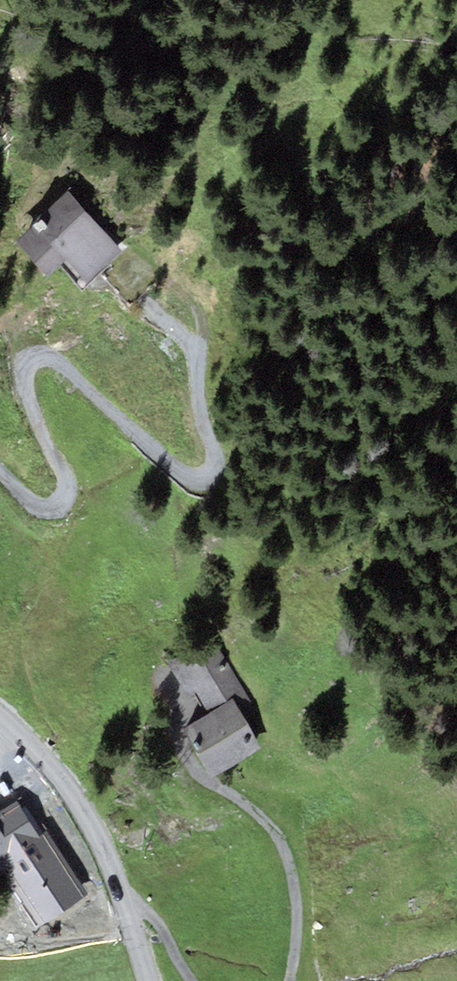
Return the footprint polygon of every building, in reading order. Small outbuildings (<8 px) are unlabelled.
[(123,251),(67,191),(13,240),(47,277),(67,259),(89,283),(123,251)] [(210,713),(233,699),(199,642),(166,662),(188,697),(197,691),(210,713)] [(181,730),(210,778),(262,746),(233,699),(210,713),(181,730)] [(0,812),(0,829),(15,853),(1,862),(39,924),(87,895),(52,838),(42,844),(16,802),(0,812)] [(1,862),(15,853),(0,829),(0,863),(1,862)]
